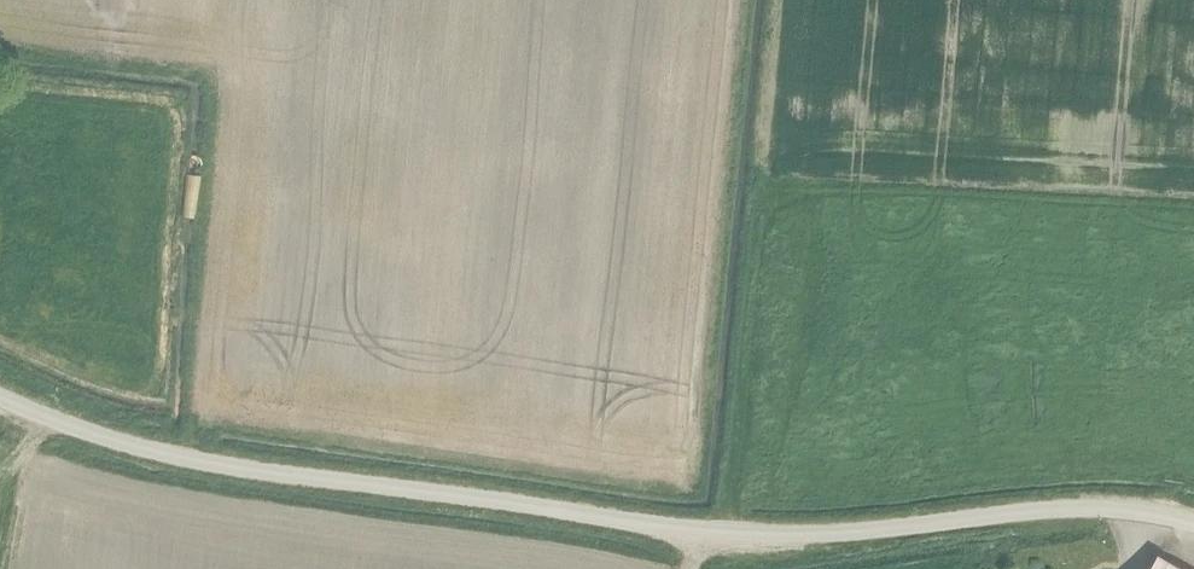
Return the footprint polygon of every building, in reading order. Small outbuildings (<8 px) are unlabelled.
[(1158,555),(1150,568),(1182,568),(1158,555)]
